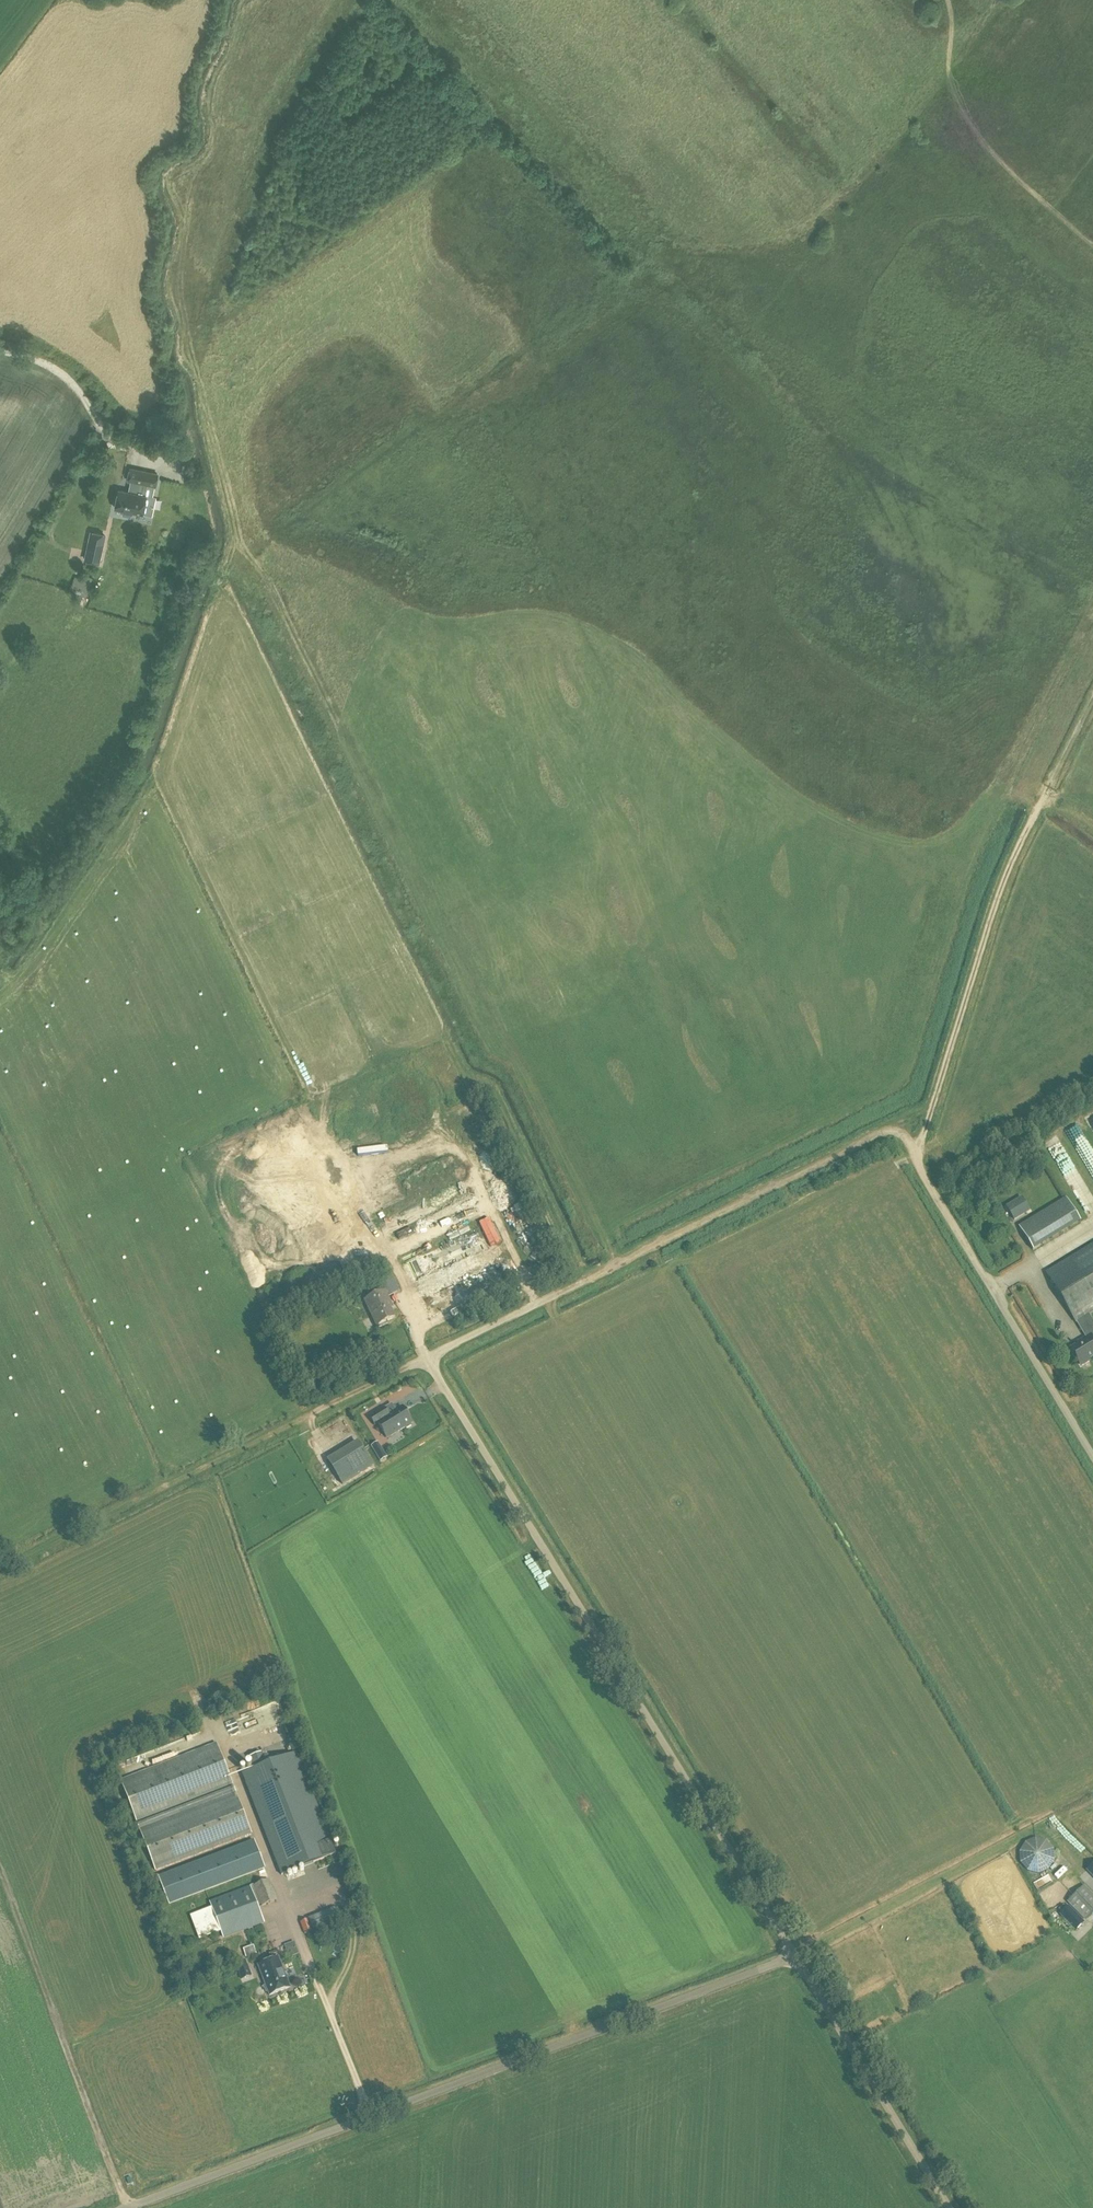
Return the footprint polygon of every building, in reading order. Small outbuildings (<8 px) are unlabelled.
[(129,492),(119,490),(115,508),(123,509),(122,515),(131,517),(132,511),(142,513),(146,495),(145,495),(147,485),(155,486),(158,474),(131,468),(128,480),(133,482),(132,489),(129,492)] [(92,532),(86,559),(99,562),(104,535),(92,532)] [(113,547),(112,561),(119,562),(120,548),(113,547)] [(22,656),(27,664),(38,656),(32,648),(22,656)] [(991,1116),(983,1119),(986,1132),(995,1130),(991,1116)] [(974,1127),(980,1137),(987,1132),(981,1122),(974,1127)] [(310,1256),(352,1239),(344,1219),(331,1224),(316,1184),(317,1183),(320,1190),(327,1187),(303,1126),(265,1141),(310,1256)] [(359,1146),(367,1140),(358,1128),(351,1134),(359,1146)] [(939,1145),(945,1155),(954,1150),(949,1140),(939,1145)] [(1064,1151),(1053,1155),(1057,1165),(1068,1161),(1064,1151)] [(442,1181),(386,1203),(389,1211),(377,1216),(382,1229),(433,1209),(430,1202),(438,1199),(435,1191),(444,1187),(442,1181)] [(504,1187),(494,1190),(499,1207),(512,1204),(510,1196),(507,1197),(504,1187)] [(372,1193),(364,1197),(371,1211),(379,1208),(372,1193)] [(1006,1208),(1014,1222),(1029,1213),(1021,1199),(1006,1208)] [(428,1282),(489,1255),(476,1226),(402,1260),(415,1288),(428,1282)] [(535,1244),(528,1247),(532,1256),(539,1253),(535,1244)] [(1092,1340),(1092,1321),(1089,1315),(1092,1312),(1092,1245),(1047,1273),(1076,1322),(1087,1340),(1092,1337),(1092,1340)] [(415,1288),(425,1312),(500,1282),(490,1258),(415,1288)] [(365,1301),(376,1326),(377,1326),(379,1329),(388,1324),(387,1322),(394,1318),(387,1303),(390,1302),(388,1298),(392,1296),(385,1280),(379,1282),(383,1293),(365,1301)] [(1087,1340),(1071,1350),(1080,1364),(1081,1364),(1082,1366),(1090,1362),(1088,1359),(1092,1356),(1092,1340),(1092,1337),(1087,1340)] [(386,1439),(412,1423),(403,1408),(389,1416),(385,1409),(370,1418),(375,1426),(377,1424),(386,1439)] [(371,1447),(375,1455),(382,1451),(378,1443),(371,1447)] [(373,1467),(359,1444),(329,1462),(343,1485),(373,1467)] [(121,1781),(156,1871),(252,1834),(217,1744),(121,1781)] [(126,1755),(128,1768),(157,1764),(155,1751),(126,1755)] [(243,1775),(281,1875),(336,1855),(297,1754),(243,1775)] [(1050,1870),(1056,1861),(1055,1850),(1048,1841),(1037,1839),(1027,1843),(1020,1853),(1022,1864),(1028,1872),(1040,1875),(1050,1870)] [(158,1877),(169,1905),(266,1869),(254,1840),(158,1877)] [(254,1886),(261,1907),(278,1901),(270,1880),(254,1886)] [(264,1922),(250,1887),(210,1902),(213,1908),(191,1916),(201,1940),(221,1933),(223,1938),(264,1922)] [(1083,1921),(1092,1911),(1092,1896),(1086,1888),(1068,1904),(1083,1921)] [(1069,1906),(1060,1915),(1067,1922),(1066,1924),(1069,1927),(1071,1925),(1076,1931),(1085,1923),(1069,1906)] [(300,1922),(306,1937),(341,1924),(335,1910),(300,1922)] [(279,1958),(259,1966),(266,1986),(264,1987),(266,1993),(269,1992),(270,1996),(290,1988),(279,1958)] [(242,1984),(252,1980),(245,1961),(235,1965),(240,1978),(241,1981),(242,1984)]
